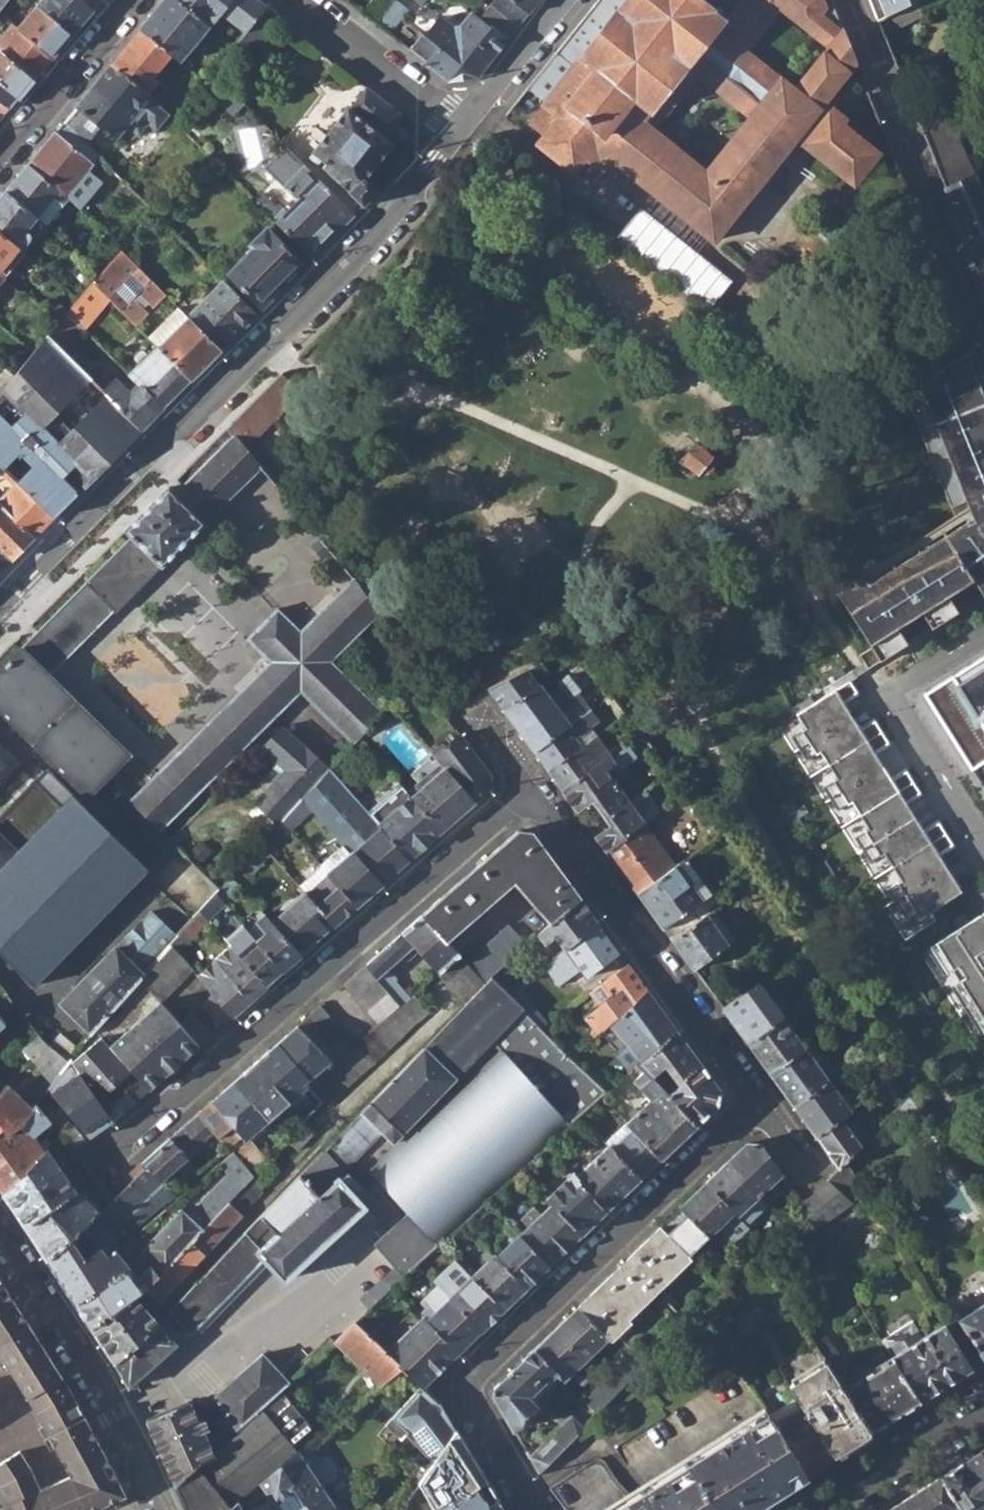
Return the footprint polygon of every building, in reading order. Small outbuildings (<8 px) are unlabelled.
[(73,33),(93,9),(82,0),(42,0),(38,5),(73,33)] [(93,9),(101,0),(82,0),(93,9)] [(178,61),(208,26),(176,0),(164,0),(140,29),(170,54),(178,61)] [(246,31),(265,6),(258,0),(176,0),(208,26),(221,10),(246,31)] [(376,24),(396,0),(371,0),(360,12),(376,24)] [(376,24),(389,34),(408,11),(396,0),(376,24)] [(518,26),(530,11),(516,0),(493,0),(490,5),(518,26)] [(530,11),(538,0),(516,0),(530,11)] [(527,90),(544,102),(528,122),(543,135),(536,143),(572,172),(584,156),(623,107),(641,120),(715,24),(718,27),(723,20),(712,11),(713,10),(700,2),(701,0),(598,0),(527,90)] [(641,120),(623,107),(584,156),(600,170),(610,158),(654,193),(713,240),(798,134),(804,139),(800,144),(852,185),(877,153),(841,124),(844,118),(823,101),(856,61),(831,0),(739,0),(723,20),(718,27),(715,24),(641,120)] [(878,20),(915,1),(918,0),(870,0),(878,20)] [(878,20),(883,33),(920,13),(915,1),(878,20)] [(18,28),(53,56),(73,33),(38,5),(18,28)] [(479,19),(506,40),(518,26),(490,5),(479,19)] [(234,47),(256,63),(274,39),(266,32),(279,16),(265,6),(246,31),(234,47)] [(408,49),(447,80),(480,74),(506,40),(479,19),(470,13),(459,26),(451,26),(440,15),(425,35),(421,32),(408,49)] [(34,80),(53,56),(18,28),(13,23),(0,38),(0,52),(34,80)] [(111,64),(142,89),(170,54),(140,29),(111,64)] [(11,108),(34,80),(0,52),(0,99),(11,108)] [(142,89),(111,64),(63,122),(83,142),(86,144),(98,128),(114,140),(127,125),(138,133),(147,121),(155,128),(167,114),(142,89)] [(210,94),(232,117),(243,106),(220,83),(210,94)] [(322,168),(365,206),(379,193),(362,177),(393,145),(384,138),(403,114),(367,86),(312,151),(326,163),(322,168)] [(11,108),(0,99),(0,120),(11,108)] [(957,213),(983,200),(983,194),(945,107),(918,117),(957,213)] [(63,122),(28,165),(66,198),(68,199),(80,209),(98,186),(84,175),(94,163),(78,149),(83,142),(63,122)] [(274,221),(312,260),(354,218),(286,150),(266,170),(298,202),(287,213),(284,210),(274,221)] [(4,192),(27,212),(34,218),(36,220),(44,227),(66,198),(28,165),(4,192)] [(4,192),(0,198),(0,233),(6,238),(19,248),(24,253),(33,242),(22,235),(36,220),(34,218),(27,212),(4,192)] [(274,221),(284,210),(279,205),(275,208),(261,195),(254,202),(274,221)] [(957,213),(983,280),(983,200),(957,213)] [(711,306),(734,277),(642,206),(620,235),(711,306)] [(267,230),(249,248),(252,252),(229,276),(263,309),(287,284),(283,279),(299,261),(267,230)] [(0,233),(0,272),(5,276),(24,253),(19,248),(6,238),(0,233)] [(221,269),(229,276),(252,252),(249,248),(245,245),(221,269)] [(160,291),(120,250),(100,273),(92,282),(109,298),(134,323),(160,291)] [(82,328),(109,298),(92,282),(78,298),(67,312),(79,325),(82,328)] [(187,318),(220,351),(256,316),(222,282),(187,318)] [(220,351),(187,318),(176,308),(166,319),(177,329),(158,348),(191,380),(220,351)] [(46,336),(59,349),(79,325),(67,312),(59,321),(46,336)] [(945,347),(953,361),(974,352),(967,335),(945,347)] [(54,517),(141,430),(103,392),(83,373),(59,349),(46,336),(33,354),(14,376),(0,393),(0,464),(18,482),(54,517)] [(191,380),(158,348),(130,376),(140,385),(163,409),(191,380)] [(974,352),(953,361),(912,391),(906,396),(950,505),(965,499),(969,506),(973,518),(870,583),(863,572),(836,590),(871,646),(859,653),(866,663),(868,667),(907,643),(897,626),(921,611),(931,627),(958,610),(948,594),(973,578),(983,595),(983,594),(983,377),(974,352)] [(14,376),(0,364),(0,393),(14,376)] [(83,373),(103,392),(114,382),(106,374),(101,376),(91,365),(83,373)] [(233,433),(243,446),(297,392),(282,375),(230,429),(233,433)] [(116,381),(114,382),(103,392),(141,430),(163,409),(140,385),(134,391),(130,395),(124,389),(116,381)] [(129,386),(124,389),(130,395),(134,391),(129,386)] [(127,530),(132,534),(62,604),(88,631),(113,606),(117,609),(259,466),(243,446),(233,433),(175,492),(170,487),(149,508),(147,511),(134,523),(127,530)] [(715,464),(713,458),(714,456),(696,442),(681,461),(699,475),(701,473),(705,473),(709,472),(713,470),(715,464)] [(18,482),(0,500),(0,505),(33,538),(54,517),(18,482)] [(12,559),(33,538),(0,505),(0,546),(12,559)] [(870,583),(973,518),(969,506),(863,572),(870,583)] [(12,559),(0,546),(0,571),(12,559)] [(300,690),(352,745),(359,737),(381,712),(330,660),(376,615),(351,579),(300,629),(278,607),(247,637),(269,659),(128,798),(159,828),(300,690)] [(126,760),(131,754),(48,671),(88,631),(62,604),(38,628),(16,650),(49,683),(31,701),(79,749),(97,731),(126,760)] [(16,650),(0,666),(0,671),(31,701),(49,683),(16,650)] [(922,692),(970,768),(983,759),(983,653),(922,692)] [(542,662),(489,688),(505,709),(539,684),(540,684),(537,681),(549,671),(542,662)] [(820,751),(827,761),(880,729),(874,718),(853,731),(835,703),(856,690),(849,679),(856,675),(853,671),(852,669),(823,687),(827,693),(814,701),(810,695),(792,707),(805,727),(791,735),(806,759),(820,751)] [(87,796),(107,777),(79,749),(31,701),(0,671),(0,710),(87,796)] [(505,709),(534,748),(584,712),(562,683),(549,692),(543,682),(540,684),(539,684),(505,709)] [(548,769),(583,745),(575,736),(593,725),(599,719),(592,707),(584,712),(534,748),(548,769)] [(599,733),(593,725),(575,736),(583,745),(599,733)] [(270,769),(279,776),(254,805),(256,807),(246,818),(268,837),(277,827),(282,821),(302,800),(328,772),(282,728),(260,751),(276,764),(270,769)] [(852,802),(858,812),(911,779),(905,769),(884,782),(866,754),(887,740),(880,729),(827,761),(837,778),(823,786),(838,810),(852,802)] [(97,731),(79,749),(107,777),(126,760),(97,731)] [(445,767),(475,800),(490,787),(490,780),(490,773),(460,733),(436,755),(441,762),(445,767)] [(548,769),(564,789),(612,755),(599,733),(583,745),(548,769)] [(627,797),(607,771),(617,764),(620,768),(637,755),(628,742),(612,755),(564,789),(577,808),(590,798),(599,801),(606,811),(627,797)] [(19,761),(0,743),(0,781),(19,761)] [(441,831),(475,800),(445,767),(441,762),(420,783),(418,781),(406,792),(441,831)] [(48,767),(35,780),(61,805),(73,793),(48,767)] [(352,853),(381,884),(410,859),(368,812),(330,769),(328,772),(302,800),(311,811),(350,855),(352,853)] [(31,985),(144,867),(144,866),(155,855),(99,800),(90,809),(73,793),(61,805),(35,780),(35,779),(0,814),(0,954),(31,985)] [(885,853),(891,863),(944,831),(937,821),(917,833),(898,803),(919,790),(911,779),(858,812),(868,828),(854,837),(870,862),(885,853)] [(441,831),(406,792),(399,784),(368,812),(410,859),(441,831)] [(646,823),(627,797),(606,811),(614,821),(596,834),(608,850),(646,823)] [(290,831),(311,811),(302,800),(282,821),(289,829),(290,831)] [(706,820),(716,835),(724,830),(713,815),(706,820)] [(262,843),(267,849),(289,829),(282,821),(277,827),(268,837),(262,843)] [(608,850),(639,892),(676,865),(646,823),(608,850)] [(424,913),(454,947),(525,884),(551,924),(582,898),(533,832),(518,830),(424,913)] [(887,889),(906,919),(952,890),(930,856),(951,843),(944,831),(891,863),(901,880),(887,889)] [(237,871),(244,878),(269,851),(267,849),(262,843),(237,871)] [(352,853),(350,855),(328,873),(330,876),(356,905),(381,884),(352,853)] [(676,865),(639,892),(665,926),(692,907),(704,898),(710,894),(696,875),(684,859),(676,865)] [(308,895),(334,925),(356,905),(330,876),(308,895)] [(217,894),(223,901),(240,886),(233,877),(217,894)] [(271,922),(300,955),(334,925),(308,895),(305,892),(271,922)] [(202,910),(210,919),(227,905),(223,901),(217,894),(202,910)] [(665,926),(694,967),(729,942),(708,913),(718,906),(710,894),(704,898),(692,907),(665,926)] [(556,935),(566,948),(599,921),(582,898),(551,924),(539,935),(545,942),(556,935)] [(254,915),(259,920),(265,915),(261,909),(254,915)] [(193,936),(210,919),(202,910),(187,927),(192,934),(193,936)] [(94,1029),(140,978),(142,976),(170,946),(177,938),(149,911),(58,1004),(69,1015),(89,1035),(94,1029)] [(424,913),(366,965),(344,984),(379,1024),(400,1006),(385,987),(379,980),(416,946),(440,973),(461,955),(454,947),(424,913)] [(259,920),(256,922),(266,933),(264,935),(262,935),(257,939),(283,969),(300,955),(271,922),(265,915),(259,920)] [(982,951),(983,950),(983,919),(981,915),(931,945),(948,973),(953,970),(960,981),(955,984),(983,1031),(983,954),(982,951)] [(569,967),(580,980),(621,950),(599,921),(566,948),(577,961),(569,967)] [(248,929),(257,939),(262,935),(264,935),(266,933),(256,922),(248,929)] [(240,955),(266,984),(283,969),(257,939),(248,929),(243,924),(227,939),(232,944),(240,955)] [(498,933),(516,954),(527,944),(508,924),(498,933)] [(177,952),(193,936),(192,934),(187,927),(177,938),(170,946),(175,950),(177,952)] [(487,942),(505,963),(516,954),(498,933),(487,942)] [(476,952),(494,972),(505,963),(487,942),(476,952)] [(215,960),(249,1000),(266,984),(240,955),(232,944),(215,960)] [(159,999),(191,969),(190,968),(185,962),(177,952),(175,950),(170,946),(142,976),(140,978),(159,999)] [(191,969),(197,976),(215,960),(207,952),(194,963),(190,968),(191,969)] [(494,972),(476,952),(466,960),(486,983),(492,978),(490,975),(494,972)] [(440,973),(467,1003),(486,983),(466,960),(461,955),(440,973)] [(185,962),(190,968),(194,963),(190,958),(185,962)] [(249,1000),(215,960),(197,976),(211,991),(231,1015),(249,1000)] [(587,1017),(596,1027),(601,1032),(605,1028),(611,1023),(628,1009),(649,990),(630,964),(604,983),(613,995),(605,1002),(587,1017)] [(523,1007),(542,1026),(564,1011),(535,974),(512,996),(523,1007)] [(94,1029),(148,1090),(199,1044),(179,1021),(159,999),(140,978),(94,1029)] [(467,1003),(328,1148),(346,1167),(378,1134),(390,1145),(494,1038),(523,1007),(512,996),(492,978),(486,983),(467,1003)] [(393,980),(385,987),(400,1006),(411,998),(393,980)] [(723,1006),(748,1041),(783,1016),(758,982),(723,1006)] [(595,989),(605,1002),(613,995),(604,983),(595,989)] [(649,990),(628,1009),(611,1023),(632,1046),(629,1051),(639,1063),(677,1029),(653,1002),(656,1000),(649,990)] [(231,1015),(211,991),(199,1001),(220,1025),(231,1015)] [(5,992),(0,996),(0,1018),(4,1023),(12,1034),(16,1040),(30,1059),(31,1058),(51,1084),(67,1062),(47,1046),(42,1042),(5,992)] [(311,1086),(326,1100),(330,1104),(426,1013),(411,998),(400,1006),(379,1024),(355,1044),(333,1064),(309,1084),(311,1086)] [(333,1064),(355,1044),(322,1008),(321,1004),(298,1024),(333,1064)] [(502,1046),(573,1122),(608,1088),(542,1026),(523,1007),(494,1038),(502,1046)] [(179,1021),(199,1044),(211,1034),(189,1010),(179,1021)] [(56,1034),(77,1049),(89,1035),(69,1015),(56,1034)] [(748,1041),(770,1072),(806,1047),(783,1016),(748,1041)] [(298,1024),(212,1100),(242,1134),(246,1140),(250,1137),(252,1139),(311,1086),(309,1084),(333,1064),(298,1024)] [(595,1037),(601,1032),(596,1027),(591,1033),(595,1037)] [(70,1059),(116,1120),(148,1090),(94,1029),(89,1035),(77,1049),(69,1058),(70,1059)] [(639,1063),(696,1123),(710,1110),(717,1102),(720,1087),(677,1029),(639,1063)] [(8,1050),(16,1040),(12,1034),(3,1044),(8,1050)] [(69,1058),(77,1049),(56,1034),(47,1046),(67,1062),(70,1059),(69,1058)] [(409,1213),(440,1246),(573,1122),(502,1046),(369,1170),(409,1213)] [(829,1079),(838,1072),(829,1059),(823,1058),(818,1063),(806,1047),(770,1072),(794,1104),(829,1079)] [(17,1075),(35,1090),(42,1096),(44,1093),(47,1089),(51,1084),(31,1058),(30,1059),(17,1075)] [(47,1089),(93,1139),(104,1130),(116,1120),(70,1059),(67,1062),(51,1084),(47,1089)] [(632,1126),(662,1157),(696,1123),(639,1063),(629,1072),(654,1098),(629,1122),(632,1126)] [(794,1104),(815,1133),(841,1114),(851,1108),(829,1079),(794,1104)] [(33,1108),(26,1101),(7,1086),(4,1089),(0,1093),(0,1157),(29,1128),(24,1120),(33,1108)] [(903,1091),(905,1098),(911,1092),(913,1090),(909,1086),(903,1091)] [(35,1090),(26,1101),(33,1108),(37,1103),(42,1096),(35,1090)] [(59,1130),(69,1122),(44,1093),(42,1096),(37,1103),(49,1118),(59,1130)] [(47,1258),(90,1323),(136,1294),(146,1288),(151,1285),(165,1269),(203,1230),(191,1218),(180,1208),(149,1240),(143,1246),(138,1242),(134,1236),(110,1256),(106,1250),(119,1238),(113,1231),(157,1189),(162,1184),(159,1182),(200,1146),(198,1143),(214,1129),(229,1146),(242,1134),(212,1100),(142,1161),(132,1172),(135,1175),(114,1196),(104,1207),(98,1213),(76,1235),(47,1258)] [(908,1108),(917,1125),(927,1119),(917,1102),(908,1108)] [(45,1148),(34,1132),(41,1126),(49,1118),(37,1103),(33,1108),(24,1120),(29,1128),(0,1157),(0,1187),(2,1190),(45,1148)] [(851,1127),(841,1114),(815,1133),(838,1165),(842,1161),(861,1142),(851,1127)] [(41,1126),(51,1137),(59,1130),(49,1118),(41,1126)] [(309,1118),(290,1138),(299,1146),(318,1128),(309,1118)] [(857,1123),(851,1127),(861,1142),(867,1137),(857,1123)] [(611,1146),(640,1178),(662,1157),(632,1126),(611,1146)] [(74,1128),(63,1136),(73,1148),(75,1150),(86,1142),(74,1128)] [(98,1213),(77,1192),(64,1173),(56,1158),(73,1148),(63,1136),(45,1148),(2,1190),(47,1258),(76,1235),(98,1213)] [(239,1146),(260,1169),(270,1160),(252,1139),(250,1137),(246,1140),(239,1146)] [(730,1159),(760,1191),(781,1171),(759,1142),(747,1141),(730,1159)] [(555,1203),(583,1233),(608,1209),(640,1178),(611,1146),(609,1143),(575,1177),(572,1174),(549,1196),(555,1203)] [(154,1326),(114,1358),(115,1360),(130,1386),(190,1332),(264,1259),(284,1280),(360,1209),(335,1181),(346,1167),(328,1148),(197,1283),(195,1280),(159,1322),(154,1326)] [(260,1169),(252,1177),(262,1186),(281,1166),(272,1157),(270,1160),(260,1169)] [(70,1167),(104,1207),(114,1196),(82,1158),(70,1167)] [(708,1180),(740,1212),(760,1191),(730,1159),(708,1180)] [(825,1179),(848,1199),(858,1194),(842,1170),(846,1167),(842,1161),(838,1165),(825,1179)] [(165,1269),(151,1285),(161,1299),(265,1189),(262,1186),(252,1177),(237,1194),(203,1230),(165,1269)] [(798,1205),(813,1229),(848,1199),(825,1179),(802,1200),(798,1205)] [(740,1212),(708,1180),(680,1207),(687,1214),(668,1232),(690,1254),(721,1223),(735,1238),(751,1223),(740,1212)] [(226,1183),(191,1218),(203,1230),(237,1194),(226,1183)] [(171,1194),(162,1184),(157,1189),(167,1198),(171,1194)] [(521,1236),(548,1266),(583,1233),(555,1203),(521,1236)] [(440,1246),(409,1213),(375,1244),(405,1277),(440,1246)] [(628,1358),(639,1370),(688,1318),(678,1308),(686,1301),(668,1281),(693,1257),(690,1254),(668,1232),(662,1225),(578,1305),(607,1337),(628,1358)] [(496,1255),(526,1287),(548,1266),(521,1236),(519,1234),(495,1255),(496,1255)] [(145,1237),(138,1242),(143,1246),(149,1240),(145,1237)] [(472,1276),(504,1308),(526,1287),(496,1255),(495,1255),(472,1276)] [(448,1299),(481,1330),(504,1308),(472,1276),(448,1299)] [(381,1282),(328,1330),(332,1334),(337,1340),(355,1323),(390,1291),(381,1282)] [(124,1492),(75,1393),(4,1283),(0,1285),(0,1354),(39,1414),(69,1475),(39,1489),(19,1451),(0,1465),(0,1495),(7,1509),(84,1509),(124,1492)] [(425,1320),(459,1351),(481,1330),(448,1299),(436,1286),(423,1298),(435,1311),(425,1320)] [(146,1288),(136,1294),(138,1297),(148,1291),(146,1288)] [(159,1322),(138,1297),(136,1294),(90,1323),(114,1358),(154,1326),(159,1322)] [(973,1367),(983,1360),(983,1302),(957,1318),(959,1320),(949,1326),(973,1367)] [(564,1378),(607,1337),(578,1305),(534,1347),(555,1370),(564,1378)] [(401,1367),(423,1386),(459,1351),(425,1320),(422,1317),(385,1352),(401,1367)] [(893,1355),(921,1400),(973,1367),(949,1326),(945,1321),(924,1335),(914,1318),(882,1338),(893,1355)] [(355,1323),(337,1340),(381,1383),(401,1367),(385,1352),(355,1323)] [(216,1427),(225,1441),(282,1387),(303,1370),(337,1340),(332,1334),(285,1377),(263,1353),(217,1395),(233,1412),(216,1427)] [(492,1393),(513,1428),(537,1405),(527,1395),(555,1370),(534,1347),(494,1385),(492,1393)] [(826,1357),(836,1373),(847,1366),(835,1347),(824,1353),(826,1357)] [(878,1367),(846,1388),(872,1430),(921,1400),(893,1355),(877,1365),(878,1367)] [(810,1413),(835,1454),(872,1430),(846,1388),(836,1373),(826,1357),(791,1382),(810,1413)] [(639,1370),(628,1358),(586,1401),(597,1412),(639,1370)] [(282,1387),(311,1424),(320,1416),(300,1391),(312,1381),(303,1370),(282,1387)] [(558,1387),(568,1398),(576,1391),(565,1380),(558,1387)] [(401,1407),(417,1425),(442,1402),(441,1402),(423,1386),(401,1407)] [(188,1509),(227,1509),(240,1500),(256,1485),(261,1482),(281,1464),(299,1451),(307,1444),(320,1433),(311,1424),(282,1387),(225,1441),(213,1451),(176,1484),(188,1509)] [(148,1419),(176,1484),(213,1451),(192,1401),(148,1419)] [(413,1430),(435,1456),(454,1429),(442,1402),(417,1425),(413,1430)] [(583,1409),(576,1418),(583,1426),(592,1418),(583,1409)] [(809,1470),(783,1431),(771,1413),(616,1509),(746,1509),(809,1470)] [(783,1431),(809,1470),(835,1454),(810,1413),(783,1431)] [(540,1471),(583,1426),(576,1418),(572,1414),(530,1456),(538,1469),(540,1471)] [(454,1429),(435,1456),(419,1481),(437,1509),(507,1509),(454,1429)] [(389,1453),(396,1461),(416,1443),(409,1435),(389,1453)] [(313,1509),(347,1509),(340,1500),(334,1504),(322,1486),(333,1479),(334,1469),(327,1459),(319,1457),(317,1459),(307,1444),(299,1451),(281,1464),(313,1509)] [(939,1477),(960,1509),(961,1509),(983,1509),(983,1463),(978,1454),(939,1477)] [(261,1482),(279,1509),(313,1509),(281,1464),(261,1482)] [(960,1509),(939,1477),(888,1509),(960,1509)] [(437,1509),(419,1481),(399,1509),(437,1509)] [(256,1485),(240,1500),(244,1509),(262,1496),(256,1485)] [(244,1509),(240,1500),(227,1509),(245,1509),(244,1509)]
